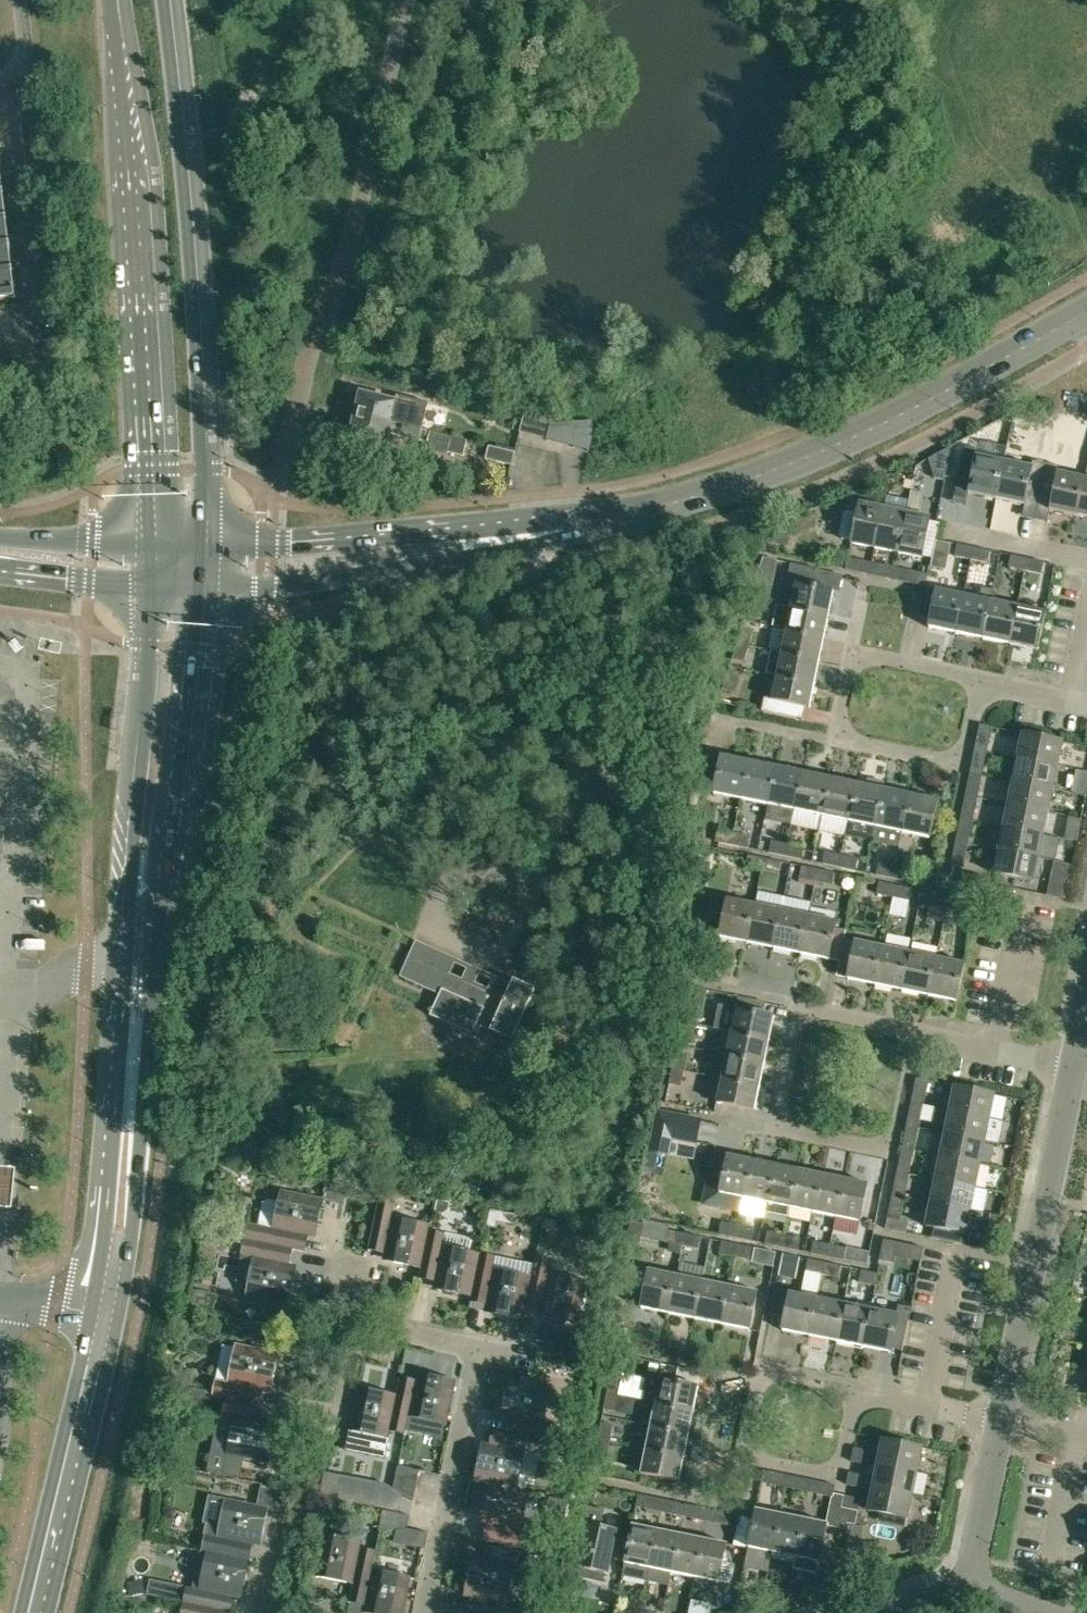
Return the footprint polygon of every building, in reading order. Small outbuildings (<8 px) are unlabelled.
[(20,100),(35,98),(34,89),(19,90),(20,100)] [(15,297),(12,273),(14,273),(14,266),(11,266),(9,247),(11,247),(10,239),(8,240),(6,222),(8,222),(7,214),(5,214),(3,194),(5,194),(4,188),(2,188),(0,171),(0,299),(15,297)] [(361,393),(357,414),(422,430),(425,419),(394,412),(397,402),(361,393)] [(422,430),(357,414),(352,436),(387,444),(390,433),(425,441),(428,431),(422,430)] [(547,438),(550,427),(551,424),(523,417),(519,431),(547,438)] [(465,440),(452,436),(431,432),(427,450),(448,455),(449,452),(463,456),(467,442),(465,442),(465,440)] [(968,491),(996,496),(1004,459),(976,453),(978,447),(964,444),(957,478),(970,480),(968,491)] [(514,451),(489,445),(485,459),(511,465),(514,451)] [(944,480),(950,448),(928,460),(935,479),(944,480)] [(1027,493),(1039,495),(1046,462),(1034,460),(1033,465),(1004,459),(996,496),(1025,502),(1027,493)] [(1059,465),(1046,462),(1039,495),(1053,498),(1051,508),(1078,514),(1086,476),(1058,471),(1059,465)] [(1078,514),(1086,516),(1086,477),(1086,476),(1078,514)] [(875,547),(884,508),(859,503),(851,542),(875,547)] [(907,513),(884,508),(875,547),(898,552),(907,513)] [(931,518),(907,513),(898,552),(923,557),(931,518)] [(972,559),(974,547),(958,543),(955,555),(972,559)] [(990,550),(974,547),(972,559),(988,562),(990,550)] [(1028,558),(1011,555),(1009,566),(1025,570),(1028,558)] [(846,569),(862,572),(865,561),(848,557),(846,569)] [(1044,561),(1028,558),(1025,570),(1042,573),(1044,561)] [(872,562),(870,574),(886,577),(889,566),(872,562)] [(909,582),(912,570),(896,567),(893,579),(909,582)] [(757,581),(752,597),(763,601),(768,585),(757,581)] [(791,606),(829,614),(834,590),(796,582),(791,606)] [(980,597),(964,594),(956,632),(983,638),(991,600),(993,589),(981,587),(980,597)] [(936,588),(930,619),(929,627),(956,632),(964,594),(936,588)] [(763,601),(752,597),(747,613),(758,616),(763,601)] [(991,600),(983,638),(1010,643),(1018,605),(991,600)] [(1046,611),(1018,605),(1010,643),(1038,649),(1046,611)] [(791,606),(786,629),(824,637),(829,614),(791,606)] [(738,642),(749,646),(754,630),(743,626),(738,642)] [(820,660),(824,637),(786,629),(781,652),(820,660)] [(749,646),(738,642),(733,658),(744,662),(749,646)] [(766,674),(776,676),(815,683),(820,660),(781,652),(771,650),(766,674)] [(740,676),(728,672),(723,688),(735,692),(740,676)] [(810,707),(815,683),(776,676),(771,699),(810,707)] [(989,743),(992,726),(981,724),(977,740),(989,743)] [(1062,741),(1023,733),(1018,757),(1057,765),(1062,741)] [(972,765),(984,767),(987,751),(976,748),(972,765)] [(741,798),(749,760),(721,754),(714,793),(741,798)] [(1068,767),(1057,765),(1018,757),(1014,780),(1053,788),(1064,791),(1068,767)] [(776,766),(749,760),(741,798),(768,804),(776,766)] [(768,804),(795,810),(803,771),(776,766),(768,804)] [(803,771),(795,810),(822,815),(830,777),(803,771)] [(967,788),(979,790),(983,774),(971,771),(967,788)] [(822,815),(849,821),(857,782),(830,777),(822,815)] [(1048,811),(1053,788),(1014,780),(1009,803),(1048,811)] [(883,788),(857,782),(849,821),(876,826),(883,788)] [(876,826),(902,832),(910,793),(883,788),(876,826)] [(938,799),(910,793),(902,832),(930,837),(938,799)] [(978,797),(966,794),(963,811),(975,813),(978,797)] [(1043,834),(1048,811),(1009,803),(1004,826),(1043,834)] [(973,820),(961,817),(958,834),(970,836),(973,820)] [(1043,834),(1004,826),(999,849),(1038,857),(1043,834)] [(716,841),(732,844),(734,833),(718,829),(716,841)] [(751,836),(734,833),(732,844),(748,848),(751,836)] [(769,852),(786,856),(788,844),(772,840),(769,852)] [(957,840),(953,857),(965,859),(968,843),(957,840)] [(804,847),(788,844),(786,856),(802,859),(804,847)] [(1033,881),(1038,857),(999,849),(994,873),(1033,881)] [(839,867),(842,855),(826,851),(823,863),(839,867)] [(762,870),(765,858),(748,855),(746,866),(762,870)] [(842,855),(839,867),(855,870),(858,858),(842,855)] [(781,861),(765,858),(762,870),(779,873),(781,861)] [(877,874),(893,878),(895,866),(879,862),(877,874)] [(816,881),(818,869),(802,866),(800,877),(816,881)] [(912,869),(895,866),(893,878),(909,881),(912,869)] [(818,869),(816,881),(832,884),(835,872),(818,869)] [(877,893),(893,897),(896,885),(880,882),(877,893)] [(912,888),(896,885),(893,897),(910,900),(912,888)] [(950,891),(949,896),(947,908),(958,910),(962,894),(950,891)] [(930,904),(947,908),(949,896),(933,893),(930,904)] [(719,936),(747,942),(755,904),(727,898),(719,936)] [(782,909),(755,904),(747,942),(774,947),(782,909)] [(809,915),(782,909),(774,947),(801,953),(809,915)] [(809,915),(801,953),(829,959),(837,921),(809,915)] [(847,978),(875,984),(883,946),(855,940),(847,978)] [(505,997),(450,973),(441,969),(446,958),(414,944),(400,976),(440,994),(431,1015),(473,1033),(479,1019),(514,1035),(536,987),(514,977),(505,997)] [(910,951),(883,946),(875,984),(902,989),(910,951)] [(902,989),(929,995),(937,957),(910,951),(902,989)] [(957,1001),(965,963),(937,957),(929,995),(957,1001)] [(686,1005),(683,1021),(695,1024),(698,1008),(686,1005)] [(769,1039),(774,1015),(736,1007),(731,1031),(769,1039)] [(691,1040),(695,1024),(683,1021),(679,1038),(691,1040)] [(765,1062),(769,1039),(731,1031),(726,1054),(765,1062)] [(676,1051),(673,1067),(685,1070),(688,1054),(676,1051)] [(760,1085),(765,1062),(726,1054),(722,1078),(760,1085)] [(681,1086),(685,1070),(673,1067),(669,1084),(681,1086)] [(917,1077),(913,1094),(925,1096),(929,1080),(917,1077)] [(755,1110),(760,1085),(722,1078),(717,1102),(755,1110)] [(956,1086),(951,1110),(990,1118),(994,1093),(956,1086)] [(924,1104),(912,1102),(908,1118),(920,1120),(924,1104)] [(985,1141),(990,1118),(951,1110),(947,1133),(985,1141)] [(696,1142),(701,1121),(658,1112),(651,1151),(668,1154),(671,1137),(696,1142)] [(919,1127),(907,1125),(904,1141),(915,1143),(919,1127)] [(947,1133),(942,1156),(980,1164),(985,1141),(947,1133)] [(902,1148),(899,1164),(911,1166),(914,1150),(902,1148)] [(752,1159),(728,1154),(724,1173),(711,1170),(704,1202),(741,1210),(744,1197),(752,1159)] [(942,1156),(937,1179),(975,1186),(980,1164),(942,1156)] [(0,1159),(0,1200),(13,1201),(16,1160),(0,1159)] [(775,1164),(752,1159),(744,1197),(767,1202),(775,1164)] [(798,1168),(775,1164),(767,1202),(765,1212),(788,1217),(790,1207),(798,1168)] [(798,1168),(790,1207),(813,1211),(821,1173),(798,1168)] [(894,1187),(906,1189),(909,1173),(898,1170),(894,1187)] [(844,1178),(821,1173),(813,1211),(836,1216),(844,1178)] [(345,1179),(327,1175),(323,1199),(340,1203),(345,1179)] [(868,1183),(844,1178),(836,1216),(860,1221),(868,1183)] [(937,1179),(932,1202),(971,1209),(975,1186),(937,1179)] [(249,1223),(246,1239),(258,1242),(293,1249),(305,1252),(308,1237),(316,1238),(318,1226),(324,1200),(282,1191),(280,1202),(267,1199),(263,1202),(258,1225),(249,1223)] [(905,1196),(893,1193),(889,1210),(901,1212),(905,1196)] [(437,1199),(435,1211),(443,1213),(447,1209),(449,1201),(437,1199)] [(395,1262),(421,1268),(429,1231),(430,1225),(392,1217),(394,1205),(379,1202),(369,1249),(384,1252),(382,1260),(395,1262)] [(966,1234),(971,1209),(932,1202),(927,1226),(966,1234)] [(496,1231),(500,1211),(489,1209),(485,1228),(496,1231)] [(545,1218),(543,1228),(557,1231),(559,1221),(545,1218)] [(888,1219),(886,1228),(906,1232),(908,1223),(900,1221),(888,1219)] [(720,1233),(736,1237),(738,1225),(722,1221),(720,1233)] [(755,1228),(738,1225),(736,1237),(752,1240),(755,1228)] [(683,1244),(685,1233),(669,1229),(666,1241),(683,1244)] [(419,1278),(434,1281),(432,1289),(444,1291),(471,1296),(480,1254),(441,1246),(444,1234),(429,1231),(421,1268),(419,1278)] [(782,1246),(784,1234),(768,1231),(766,1243),(782,1246)] [(701,1236),(685,1233),(683,1244),(699,1248),(701,1236)] [(801,1238),(784,1234),(782,1246),(798,1250),(801,1238)] [(246,1239),(243,1254),(256,1256),(248,1295),(289,1303),(294,1278),(297,1265),(290,1264),(293,1249),(258,1242),(246,1239)] [(720,1252),(736,1256),(739,1244),(722,1240),(720,1252)] [(812,1252),(828,1256),(830,1244),(814,1241),(812,1252)] [(755,1247),(739,1244),(736,1256),(753,1259),(755,1247)] [(847,1247),(830,1244),(828,1256),(844,1259),(847,1247)] [(923,1247),(910,1245),(909,1253),(922,1256),(923,1247)] [(480,1254),(471,1296),(470,1301),(485,1304),(484,1312),(496,1314),(523,1319),(526,1305),(532,1278),(493,1270),(495,1257),(480,1254)] [(536,1258),(532,1278),(526,1305),(541,1308),(539,1316),(551,1318),(578,1324),(587,1281),(549,1273),(551,1262),(536,1258)] [(806,1270),(823,1274),(825,1262),(809,1258),(806,1270)] [(841,1265),(825,1262),(823,1274),(839,1277),(841,1265)] [(668,1313),(676,1275),(648,1269),(640,1307),(668,1313)] [(860,1281),(876,1285),(879,1273),(862,1269),(860,1281)] [(703,1280),(676,1275),(668,1313),(695,1318),(703,1280)] [(730,1286),(703,1280),(695,1318),(722,1324),(730,1286)] [(730,1286),(722,1324),(750,1330),(758,1291),(730,1286)] [(790,1291),(784,1317),(782,1330),(810,1335),(818,1297),(790,1291)] [(844,1302),(818,1297),(810,1335),(837,1341),(844,1302)] [(864,1346),(871,1308),(844,1302),(837,1341),(864,1346)] [(899,1314),(871,1308),(864,1346),(891,1352),(892,1348),(903,1350),(909,1320),(898,1318),(899,1314)] [(249,1323),(247,1336),(261,1339),(264,1326),(249,1323)] [(216,1380),(215,1387),(199,1383),(197,1393),(213,1395),(227,1398),(261,1405),(264,1391),(272,1392),(274,1380),(279,1353),(236,1344),(229,1383),(216,1380)] [(412,1407),(410,1415),(448,1423),(457,1381),(430,1376),(417,1373),(416,1381),(401,1378),(397,1395),(396,1404),(412,1407)] [(611,1376),(607,1392),(619,1395),(623,1378),(611,1376)] [(502,1415),(509,1417),(506,1431),(540,1438),(554,1441),(557,1426),(544,1423),(552,1385),(509,1377),(502,1415)] [(693,1410),(698,1386),(660,1378),(655,1402),(693,1410)] [(351,1430),(378,1435),(388,1437),(390,1430),(406,1434),(410,1415),(412,1407),(396,1404),(397,1395),(360,1387),(351,1430)] [(616,1411),(619,1395),(607,1392),(604,1409),(616,1411)] [(270,1463),(275,1436),(278,1424),(271,1422),(274,1408),(261,1405),(227,1398),(224,1413),(236,1416),(228,1454),(270,1463)] [(689,1433),(693,1410),(655,1402),(650,1425),(689,1433)] [(601,1422),(598,1438),(610,1441),(613,1424),(601,1422)] [(689,1433),(650,1425),(646,1448),(684,1456),(689,1433)] [(537,1453),(540,1438),(506,1431),(493,1429),(490,1443),(483,1441),(475,1481),(488,1483),(487,1484),(516,1490),(524,1451),(537,1453)] [(606,1457),(610,1441),(598,1438),(595,1455),(606,1457)] [(883,1439),(878,1463),(917,1471),(922,1447),(883,1439)] [(679,1480),(684,1456),(646,1448),(641,1472),(679,1480)] [(854,1449),(851,1461),(868,1464),(870,1452),(854,1449)] [(912,1494),(917,1471),(878,1463),(873,1486),(912,1494)] [(398,1465),(393,1490),(413,1501),(419,1470),(398,1465)] [(772,1472),(769,1483),(786,1487),(788,1475),(772,1472)] [(849,1472),(847,1484),(863,1487),(865,1475),(849,1472)] [(321,1496),(327,1497),(347,1501),(351,1478),(331,1474),(326,1473),(321,1496)] [(809,1491),(811,1480),(795,1476),(792,1488),(809,1491)] [(819,1481),(817,1493),(833,1496),(835,1485),(819,1481)] [(480,1523),(486,1524),(483,1540),(531,1549),(534,1534),(521,1531),(529,1493),(516,1490),(487,1484),(482,1511),(480,1523)] [(261,1486),(257,1506),(268,1508),(280,1510),(281,1511),(285,1491),(283,1491),(261,1486)] [(912,1494),(873,1486),(868,1510),(908,1518),(912,1494)] [(842,1507),(858,1510),(861,1498),(844,1495),(842,1507)] [(663,1499),(646,1496),(644,1508),(660,1511),(663,1499)] [(547,1511),(550,1512),(563,1514),(566,1500),(549,1497),(547,1511)] [(203,1551),(208,1552),(250,1560),(253,1545),(261,1546),(263,1535),(268,1508),(257,1506),(227,1499),(219,1538),(206,1536),(203,1551)] [(669,1500),(667,1512),(683,1516),(686,1504),(669,1500)] [(617,1530),(601,1526),(605,1509),(576,1503),(569,1535),(583,1538),(578,1564),(577,1567),(580,1567),(578,1576),(603,1581),(605,1573),(607,1573),(617,1530)] [(706,1520),(709,1509),(692,1505),(690,1517),(706,1520)] [(748,1547),(772,1552),(780,1513),(756,1508),(754,1518),(748,1547)] [(733,1513),(717,1510),(714,1522),(731,1525),(733,1513)] [(803,1518),(780,1513),(772,1552),(795,1556),(803,1518)] [(827,1523),(803,1518),(795,1556),(793,1568),(817,1573),(820,1561),(821,1556),(824,1555),(825,1548),(823,1545),(827,1526),(827,1523)] [(646,1580),(649,1567),(657,1529),(632,1524),(630,1535),(625,1562),(622,1575),(646,1580)] [(411,1529),(407,1545),(424,1549),(428,1533),(411,1529)] [(680,1534),(657,1529),(649,1567),(646,1580),(669,1585),(672,1572),(680,1534)] [(621,1533),(616,1560),(625,1562),(630,1535),(621,1533)] [(316,1575),(354,1583),(356,1575),(372,1578),(374,1569),(377,1552),(361,1549),(363,1542),(324,1534),(316,1575)] [(703,1538),(680,1534),(672,1572),(695,1577),(703,1538)] [(703,1538),(695,1577),(719,1581),(727,1583),(731,1580),(734,1567),(731,1564),(723,1562),(727,1543),(703,1538)] [(864,1544),(864,1563),(887,1563),(887,1543),(864,1544)] [(244,1588),(250,1560),(208,1552),(203,1551),(198,1550),(190,1588),(187,1588),(184,1603),(232,1612),(235,1598),(242,1599),(244,1588)] [(471,1612),(517,1612),(518,1607),(507,1605),(515,1566),(472,1558),(467,1584),(465,1596),(472,1598),(469,1612),(471,1612)] [(374,1569),(372,1578),(356,1575),(354,1583),(350,1601),(377,1606),(376,1612),(403,1612),(411,1577),(374,1569)] [(138,1579),(127,1581),(130,1595),(141,1593),(138,1579)] [(776,1587),(779,1595),(787,1593),(785,1584),(776,1587)] [(184,1603),(182,1612),(232,1612),(184,1603)]
